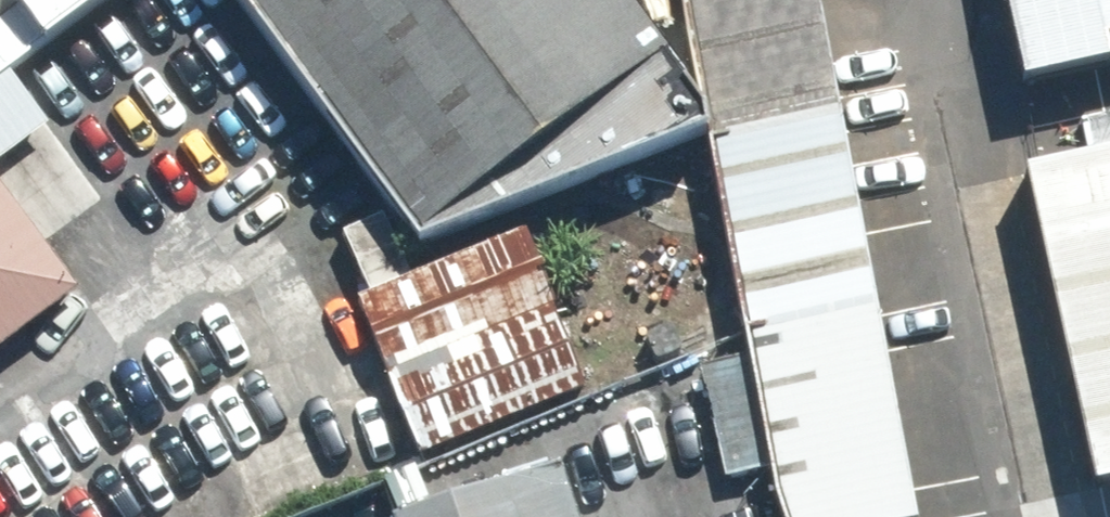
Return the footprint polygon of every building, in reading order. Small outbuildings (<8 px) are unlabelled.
[(102,0),(0,0),(0,77),(102,0)] [(420,245),(703,136),(605,0),(239,0),(420,245)] [(776,516),(909,516),(817,0),(685,0),(776,516)] [(1024,86),(1109,68),(1109,0),(1005,0),(1024,86)] [(1020,176),(1086,498),(1109,493),(1109,158),(1020,176)] [(0,198),(0,355),(76,299),(0,198)] [(517,233),(183,378),(244,516),(287,516),(585,387),(517,233)] [(549,467),(404,516),(567,516),(549,467)]
